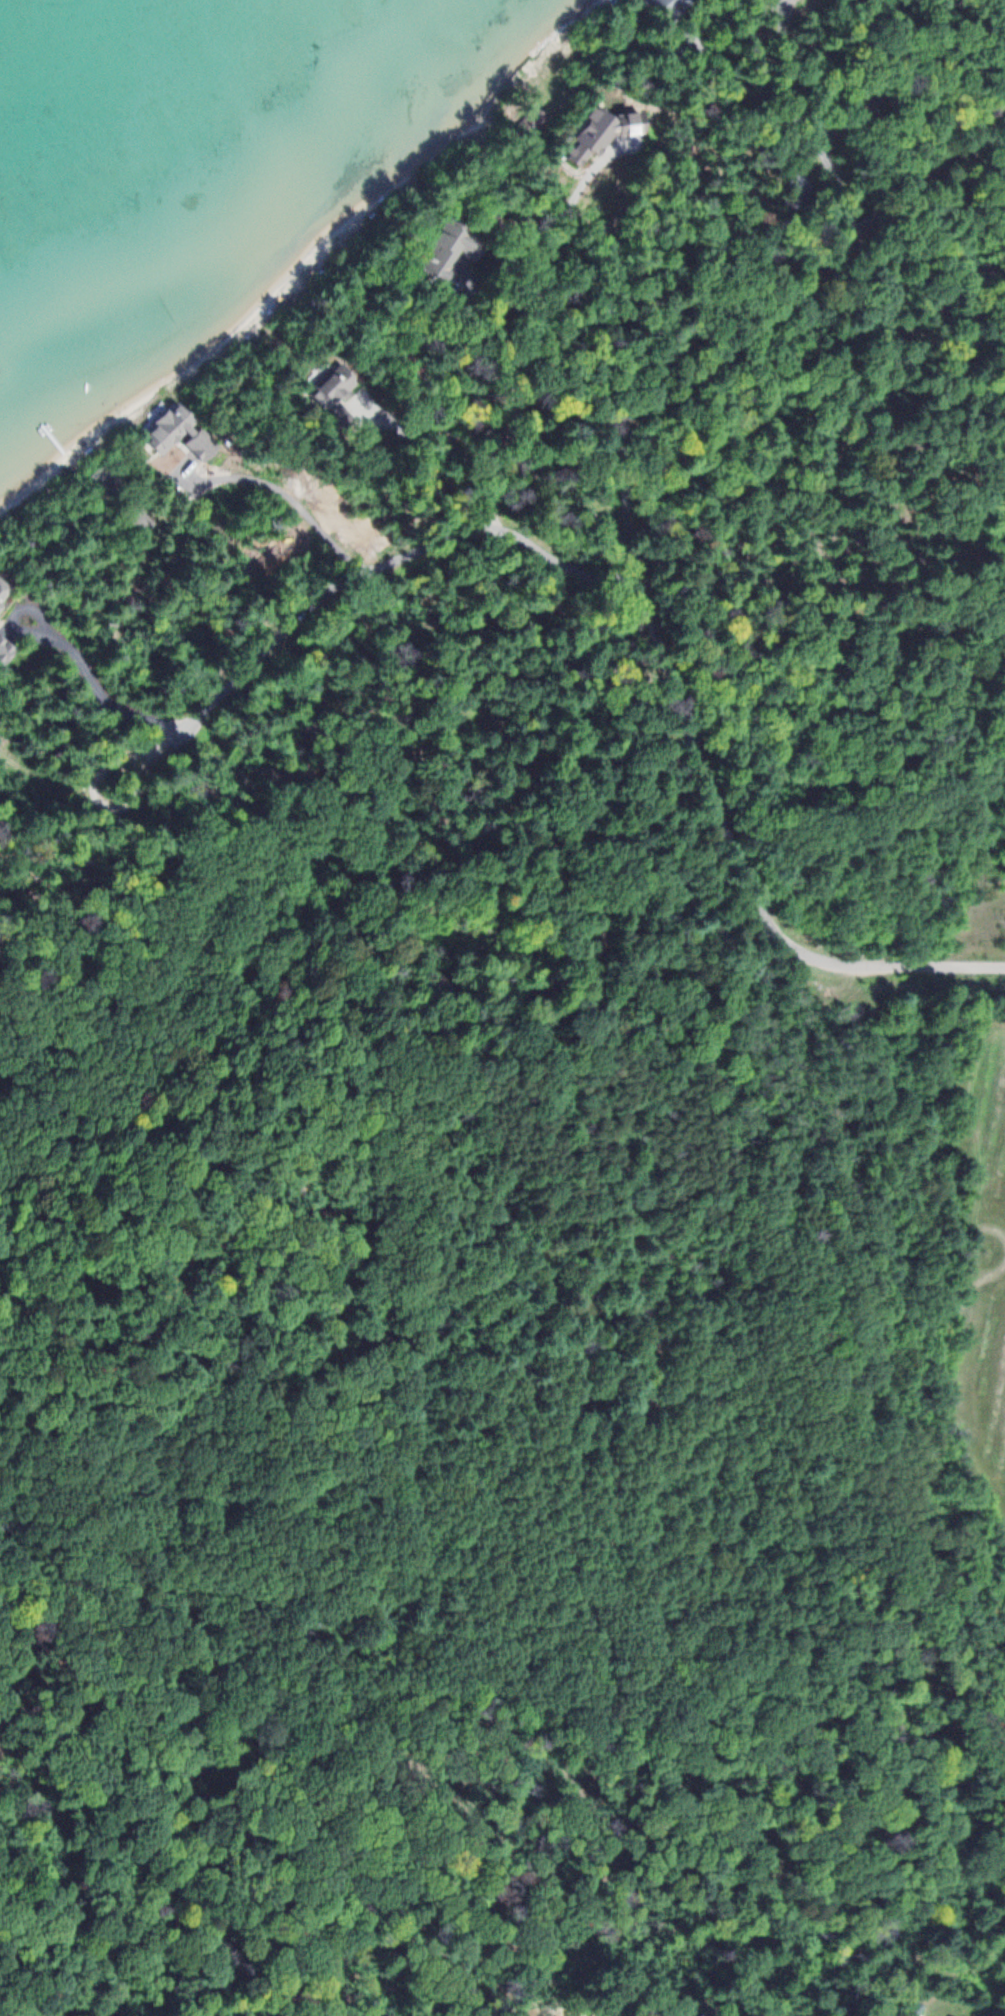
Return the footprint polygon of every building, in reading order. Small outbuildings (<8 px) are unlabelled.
[(417,267),(444,281),(473,226),(446,212),(417,267)] [(341,429),(354,417),(337,399),(357,380),(340,363),(308,394),(341,429)] [(216,449),(193,424),(197,420),(179,399),(141,433),(161,455),(182,437),(203,461),(216,449)] [(13,587),(0,578),(0,606),(13,587)] [(18,646),(0,633),(0,659),(6,663),(18,646)]
